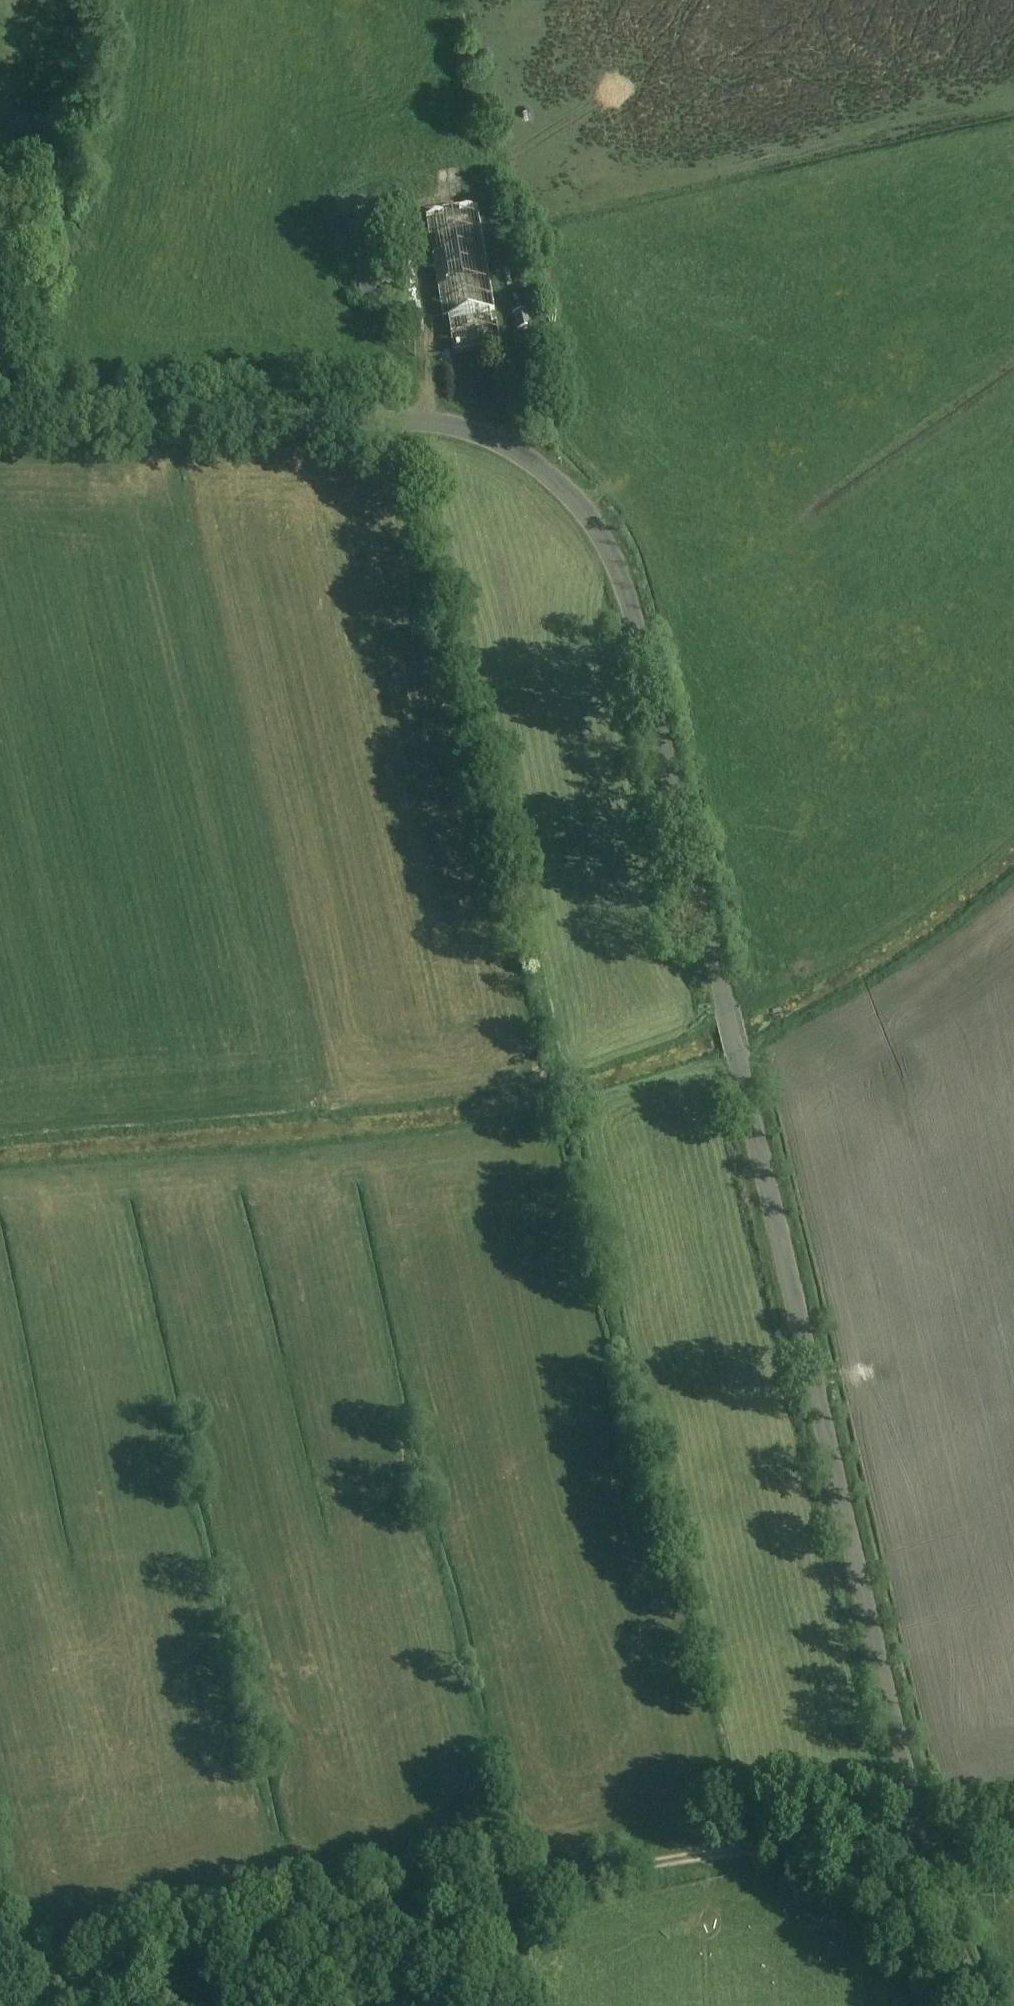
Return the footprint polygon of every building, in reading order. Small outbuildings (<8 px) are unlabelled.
[(517,331),(546,327),(542,303),(536,304),(537,306),(526,308),(527,313),(515,315),(517,331)]
